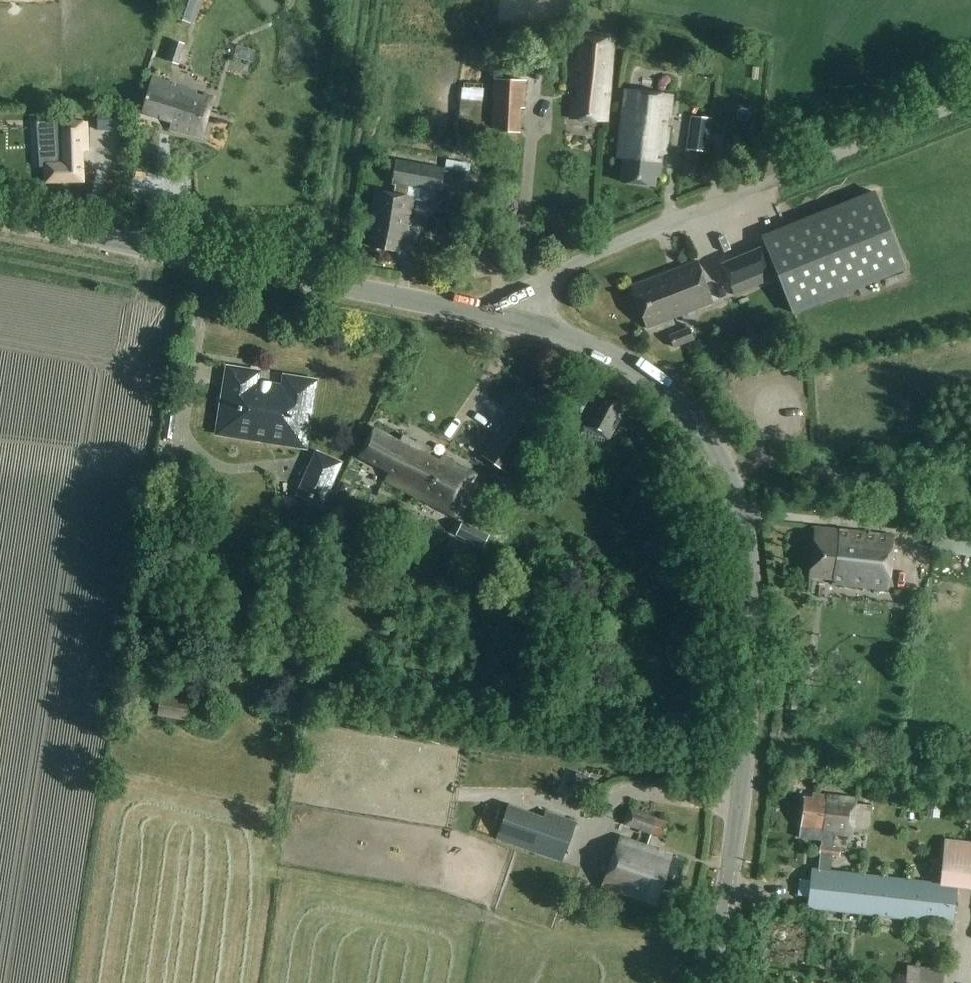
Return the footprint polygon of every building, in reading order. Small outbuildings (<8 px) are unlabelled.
[(174,19),(189,24),(197,0),(180,0),(174,19)] [(606,122),(612,39),(576,36),(572,87),(578,88),(577,100),(572,99),(570,119),(606,122)] [(172,42),(166,61),(177,65),(183,45),(172,42)] [(549,56),(551,71),(564,70),(563,54),(549,56)] [(170,123),(169,128),(200,137),(211,98),(151,77),(141,112),(155,116),(155,119),(170,123)] [(424,80),(424,97),(445,97),(446,80),(424,80)] [(525,110),(527,82),(494,80),(491,132),(520,134),(521,109),(525,110)] [(480,135),(485,85),(463,83),(458,133),(480,135)] [(663,164),(671,96),(625,90),(617,158),(623,158),(621,183),(652,186),(653,178),(657,179),(659,164),(663,164)] [(121,132),(122,111),(98,110),(98,131),(121,132)] [(46,181),(79,179),(76,150),(81,149),(79,122),(58,124),(60,147),(44,148),(46,181)] [(489,137),(490,124),(482,124),(481,137),(489,137)] [(689,133),(687,150),(708,153),(710,136),(689,133)] [(734,168),(736,146),(724,145),(722,167),(734,168)] [(697,178),(700,157),(686,155),(683,176),(697,178)] [(466,173),(444,169),(445,162),(428,159),(427,166),(396,160),(391,183),(396,184),(394,194),(374,190),(370,207),(367,222),(373,223),(369,245),(398,251),(401,235),(407,236),(411,214),(414,198),(407,197),(409,187),(420,189),(441,193),(442,191),(454,193),(462,195),(466,173)] [(803,219),(801,220),(763,235),(793,309),(904,265),(875,191),(803,219)] [(733,295),(773,281),(761,248),(721,262),(733,295)] [(646,326),(711,300),(696,262),(631,288),(646,326)] [(674,349),(695,341),(690,328),(669,336),(674,349)] [(281,387),(257,383),(259,373),(226,368),(215,435),(305,449),(316,382),(283,377),(281,387)] [(606,396),(599,392),(582,421),(608,437),(614,428),(610,425),(616,415),(619,417),(627,404),(608,393),(606,396)] [(512,413),(482,456),(507,474),(515,463),(524,450),(546,465),(556,451),(534,435),(537,431),(512,413)] [(401,441),(375,427),(360,455),(391,471),(387,480),(457,518),(478,474),(471,471),(472,469),(444,455),(441,460),(428,454),(432,447),(417,440),(416,442),(404,436),(401,441)] [(323,508),(343,463),(316,451),(296,496),(323,508)] [(488,533),(461,519),(454,533),(481,547),(488,533)] [(884,591),(891,536),(812,527),(806,576),(830,579),(829,584),(884,591)] [(850,604),(832,602),(833,593),(792,588),(790,608),(849,614),(850,604)] [(160,694),(157,714),(185,719),(188,700),(160,694)] [(874,746),(873,760),(886,760),(886,746),(874,746)] [(870,806),(853,804),(854,801),(810,795),(809,800),(802,799),(796,838),(821,841),(822,831),(835,833),(849,835),(850,831),(866,833),(870,806)] [(499,852),(500,812),(446,810),(446,830),(461,831),(461,851),(499,852)] [(664,838),(669,822),(631,810),(626,826),(664,838)] [(562,863),(577,823),(546,811),(531,851),(562,863)] [(833,856),(838,857),(839,847),(834,846),(835,833),(822,831),(821,845),(819,855),(818,869),(831,871),(833,856)] [(672,891),(682,862),(665,856),(666,852),(619,836),(602,884),(655,902),(660,887),(672,891)] [(945,840),(940,884),(970,888),(970,843),(945,840)] [(952,928),(957,887),(831,871),(818,869),(814,869),(809,910),(952,928)]
